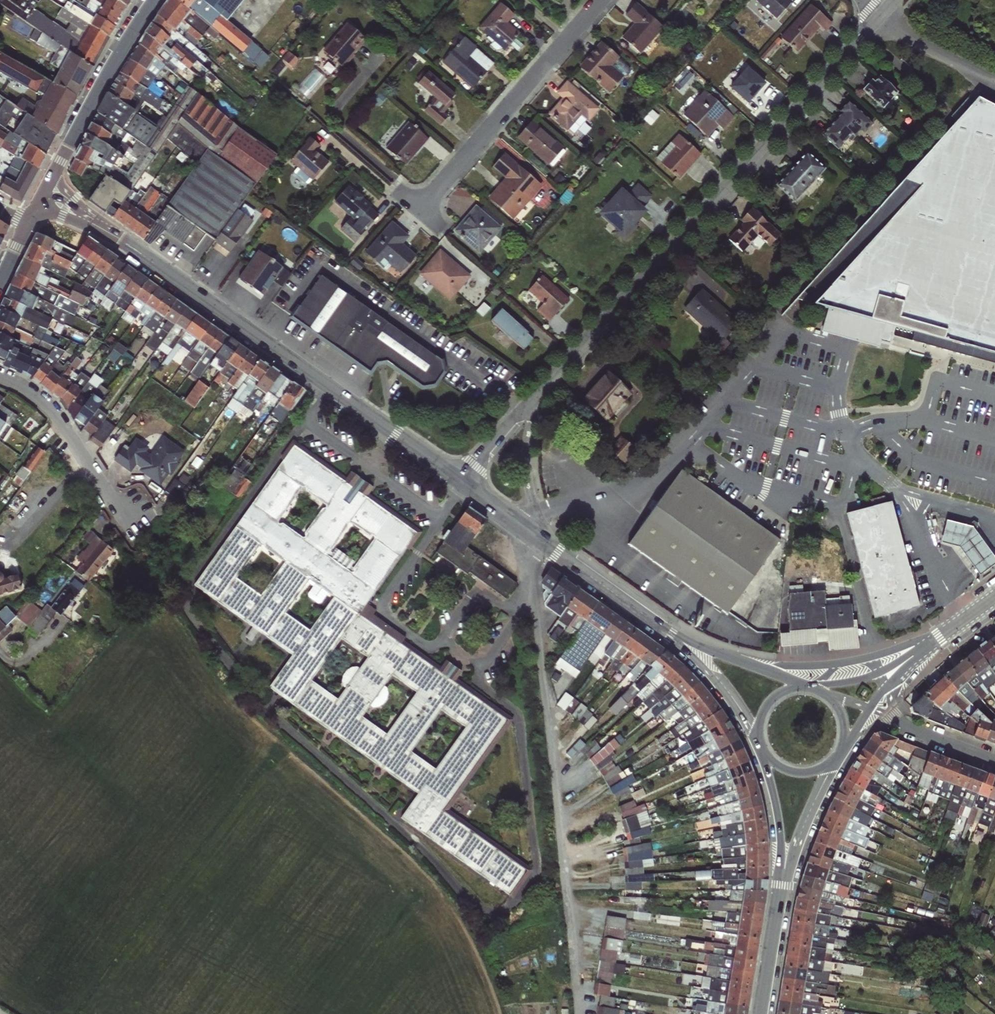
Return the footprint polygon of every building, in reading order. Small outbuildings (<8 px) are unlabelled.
[(25,22),(34,9),(41,0),(0,0),(0,4),(25,22)] [(94,0),(85,0),(81,6),(96,15),(102,5),(94,0)] [(121,18),(127,8),(115,0),(106,0),(102,5),(121,18)] [(127,8),(132,0),(115,0),(127,8)] [(177,0),(169,0),(164,5),(183,21),(191,12),(191,11),(188,9),(177,0)] [(188,9),(196,0),(177,0),(188,9)] [(191,11),(191,12),(219,35),(242,54),(252,42),(227,21),(227,22),(200,0),(196,0),(188,9),(191,11)] [(227,22),(227,21),(244,0),(200,0),(227,22)] [(755,1),(775,19),(791,3),(788,0),(756,0),(755,1)] [(70,13),(90,25),(96,15),(81,6),(76,3),(70,13)] [(514,15),(500,3),(478,28),(505,51),(520,34),(508,23),(514,15)] [(663,28),(636,3),(625,16),(634,24),(621,38),(640,55),(663,28)] [(797,53),(820,27),(825,32),(832,24),(810,4),(780,37),(797,53)] [(96,15),(115,28),(121,18),(102,5),(96,15)] [(183,21),(164,5),(157,16),(173,29),(175,30),(183,21)] [(80,42),(90,25),(70,13),(62,8),(53,22),(80,42)] [(34,9),(25,22),(36,29),(69,53),(72,55),(80,42),(53,22),(34,9)] [(191,12),(183,21),(202,37),(205,33),(214,41),(219,35),(191,12)] [(96,15),(90,25),(109,38),(115,28),(96,15)] [(173,29),(157,16),(151,24),(167,37),(173,29)] [(183,21),(175,30),(194,46),(202,37),(183,21)] [(167,37),(151,24),(145,34),(163,48),(170,40),(167,37)] [(366,40),(347,24),(322,51),(343,69),(354,56),(353,55),(366,40)] [(90,25),(80,42),(100,55),(109,38),(90,25)] [(69,53),(36,29),(30,40),(55,53),(49,64),(60,70),(69,53)] [(175,30),(173,29),(167,37),(170,40),(203,67),(209,59),(194,46),(175,30)] [(455,48),(465,37),(459,33),(450,43),(455,48)] [(163,48),(145,34),(138,44),(155,58),(163,48)] [(477,48),(465,37),(455,48),(442,63),(472,89),(487,72),(470,57),(477,48)] [(209,72),(203,67),(170,40),(163,48),(186,68),(201,81),(209,72)] [(100,55),(80,42),(72,55),(93,68),(100,55)] [(263,51),(252,42),(242,54),(253,64),(262,52),(263,51)] [(601,42),(579,67),(608,94),(623,76),(612,66),(619,57),(601,42)] [(778,45),(774,42),(759,58),(764,62),(778,45)] [(155,58),(138,44),(128,60),(147,71),(155,58)] [(424,44),(418,50),(423,55),(429,49),(424,44)] [(163,48),(155,58),(168,70),(178,78),(186,68),(163,48)] [(262,52),(253,64),(260,69),(269,57),(262,52)] [(288,52),(282,59),(292,68),(299,60),(288,52)] [(52,83),(53,84),(53,83),(0,53),(0,74),(43,98),(52,83)] [(72,55),(69,53),(60,70),(53,83),(53,84),(77,98),(93,68),(72,55)] [(168,70),(155,58),(147,71),(155,77),(160,80),(168,70)] [(412,58),(404,67),(409,71),(417,62),(412,58)] [(147,71),(128,60),(120,73),(139,84),(147,71)] [(748,65),(738,76),(736,74),(726,84),(749,104),(768,82),(748,65)] [(316,67),(298,87),(309,97),(327,77),(316,67)] [(687,70),(680,78),(685,82),(692,75),(687,70)] [(155,77),(147,71),(139,84),(140,85),(151,93),(155,87),(150,85),(155,77)] [(455,94),(428,72),(418,84),(434,98),(424,111),(440,126),(448,116),(445,113),(453,103),(450,101),(455,94)] [(139,84),(120,73),(114,84),(134,96),(140,85),(139,84)] [(872,80),(862,90),(882,109),(898,92),(880,76),(874,82),(872,80)] [(561,98),(547,115),(567,131),(569,130),(574,134),(586,120),(588,121),(599,109),(567,81),(556,93),(561,98)] [(32,118),(57,134),(77,98),(53,84),(52,83),(43,98),(41,102),(37,103),(35,107),(35,111),(32,118)] [(134,96),(114,84),(108,93),(127,106),(134,96)] [(151,93),(140,85),(134,96),(144,102),(158,111),(161,106),(160,105),(163,101),(151,93)] [(120,185),(131,193),(132,191),(167,139),(177,124),(208,149),(219,158),(239,128),(188,86),(182,95),(177,102),(166,118),(159,128),(146,147),(140,156),(127,174),(120,185)] [(704,90),(682,115),(708,137),(718,126),(723,130),(734,117),(704,90)] [(177,102),(182,95),(177,91),(171,99),(177,102)] [(103,103),(128,121),(135,111),(127,106),(108,93),(103,103)] [(380,93),(374,100),(380,105),(387,98),(380,93)] [(138,113),(144,102),(134,96),(127,106),(135,111),(138,113)] [(35,107),(37,103),(21,98),(16,107),(27,115),(32,118),(35,111),(35,107)] [(978,98),(908,175),(920,187),(812,312),(826,316),(821,335),(876,350),(877,345),(888,348),(894,327),(913,332),(910,341),(994,364),(994,106),(978,98)] [(27,115),(16,107),(6,100),(0,109),(0,125),(10,132),(7,136),(0,131),(0,147),(20,159),(28,145),(13,135),(27,115)] [(841,113),(835,119),(852,134),(855,137),(861,131),(864,134),(873,123),(848,101),(839,111),(841,113)] [(115,127),(122,131),(128,121),(103,103),(97,114),(115,127)] [(138,113),(135,111),(128,121),(122,131),(129,136),(137,141),(146,147),(159,128),(156,126),(138,113)] [(638,117),(630,111),(624,119),(632,125),(638,117)] [(650,112),(643,119),(649,124),(655,117),(650,112)] [(97,114),(92,124),(110,135),(115,127),(97,114)] [(28,145),(46,156),(57,134),(32,118),(27,115),(13,135),(28,145)] [(159,128),(166,118),(163,116),(156,126),(159,128)] [(852,134),(835,119),(821,135),(838,150),(848,139),(852,134)] [(532,121),(517,139),(548,166),(564,148),(532,121)] [(408,122),(385,149),(405,166),(428,140),(408,122)] [(107,146),(112,136),(110,135),(92,124),(87,135),(107,146)] [(197,164),(208,149),(177,124),(167,139),(197,164)] [(122,131),(115,127),(110,135),(112,136),(124,144),(129,136),(122,131)] [(219,158),(256,185),(277,154),(239,128),(219,158)] [(701,155),(679,134),(671,142),(675,147),(660,163),(679,179),(701,155)] [(87,135),(81,146),(103,158),(102,161),(105,163),(113,166),(119,155),(109,149),(110,148),(107,146),(87,135)] [(124,144),(112,136),(107,146),(110,148),(109,149),(119,155),(128,160),(133,151),(140,156),(146,147),(137,141),(132,150),(124,144)] [(137,141),(129,136),(124,144),(132,150),(137,141)] [(321,146),(311,137),(290,161),(312,181),(329,163),(316,151),(321,146)] [(675,147),(671,142),(656,159),(660,163),(675,147)] [(26,163),(39,170),(46,156),(28,145),(20,159),(26,163)] [(81,146),(74,160),(87,166),(92,168),(94,164),(102,168),(103,168),(105,163),(102,161),(103,158),(81,146)] [(26,163),(20,159),(0,147),(0,157),(17,167),(10,181),(15,183),(26,163)] [(256,185),(219,158),(208,149),(197,164),(166,207),(195,228),(206,235),(216,242),(238,210),(256,185)] [(806,151),(775,186),(794,203),(826,169),(806,151)] [(504,153),(492,168),(504,178),(487,199),(513,220),(542,186),(504,153)] [(600,153),(592,162),(596,166),(604,157),(600,153)] [(87,166),(74,160),(69,172),(81,177),(84,172),(87,166)] [(0,189),(0,191),(21,203),(39,170),(26,163),(15,183),(10,181),(6,179),(0,189)] [(127,174),(113,166),(105,163),(103,168),(102,168),(99,173),(105,177),(114,182),(114,181),(120,185),(127,174)] [(99,173),(102,168),(94,164),(92,168),(87,166),(84,172),(100,185),(105,177),(99,173)] [(559,174),(552,182),(560,188),(566,181),(559,174)] [(114,182),(105,177),(100,185),(89,202),(113,219),(125,201),(131,193),(120,185),(114,181),(114,182)] [(617,231),(614,233),(624,242),(636,227),(634,225),(646,211),(643,208),(652,197),(638,184),(629,195),(621,188),(598,214),(617,231)] [(371,206),(348,186),(334,203),(351,217),(339,230),(354,243),(378,215),(369,208),(371,206)] [(570,187),(558,201),(564,207),(576,192),(570,187)] [(138,194),(132,191),(131,193),(125,201),(135,208),(142,198),(145,194),(140,190),(138,194)] [(141,212),(146,216),(161,194),(155,190),(147,202),(141,212)] [(141,212),(147,202),(142,198),(135,208),(141,212)] [(123,226),(135,208),(125,201),(113,219),(123,226)] [(254,212),(244,205),(240,212),(249,218),(254,212)] [(476,205),(453,232),(480,254),(502,228),(500,226),(481,210),(476,205)] [(502,223),(484,206),(481,210),(500,226),(502,223)] [(195,228),(166,207),(156,223),(143,241),(150,245),(164,232),(183,245),(184,245),(195,228)] [(135,208),(123,226),(133,234),(146,216),(141,212),(135,208)] [(742,224),(728,239),(742,252),(757,236),(769,247),(781,234),(752,208),(739,222),(742,224)] [(238,210),(216,242),(215,243),(231,254),(254,221),(249,218),(240,212),(238,210)] [(156,223),(146,216),(133,234),(143,241),(156,223)] [(409,237),(392,221),(364,253),(383,269),(388,264),(400,274),(416,255),(403,244),(409,237)] [(3,241),(10,227),(0,222),(0,239),(3,241)] [(195,228),(184,245),(194,252),(206,235),(195,228)] [(54,242),(36,234),(31,244),(47,252),(50,253),(54,242)] [(86,261),(98,245),(88,238),(77,253),(76,254),(86,261)] [(522,241),(518,247),(522,250),(527,244),(522,241)] [(77,253),(54,242),(50,253),(70,263),(76,254),(77,253)] [(47,252),(31,244),(24,259),(41,267),(47,252)] [(86,261),(95,268),(107,251),(98,245),(86,261)] [(471,276),(439,249),(418,274),(449,301),(471,276)] [(259,250),(239,279),(263,296),(273,282),(283,267),(259,250)] [(99,273),(104,276),(105,275),(118,258),(107,251),(95,268),(94,269),(99,273)] [(72,263),(70,263),(50,253),(47,252),(41,267),(46,270),(48,270),(52,262),(69,270),(72,263)] [(77,274),(86,261),(76,254),(70,263),(72,263),(69,270),(77,274)] [(127,266),(118,258),(105,275),(115,282),(127,266)] [(364,266),(355,258),(350,264),(359,271),(364,266)] [(34,284),(41,267),(24,259),(16,274),(34,284)] [(86,261),(77,274),(86,280),(94,269),(95,268),(86,261)] [(52,262),(48,270),(65,279),(69,270),(52,262)] [(138,273),(127,266),(115,282),(109,291),(119,299),(124,292),(138,273)] [(44,275),(46,270),(41,267),(34,284),(79,305),(83,307),(92,294),(87,290),(81,286),(75,283),(73,288),(44,275)] [(291,274),(283,267),(273,282),(280,287),(291,274)] [(86,280),(85,282),(90,286),(99,273),(94,269),(86,280)] [(99,273),(90,286),(94,289),(95,289),(104,276),(99,273)] [(148,280),(138,273),(124,292),(134,299),(148,280)] [(34,284),(16,274),(10,286),(30,294),(34,284)] [(94,289),(105,297),(109,291),(115,282),(105,275),(104,276),(94,289)] [(542,275),(528,291),(543,305),(537,312),(548,322),(569,299),(542,275)] [(436,357),(321,276),(299,307),(297,305),(288,318),(370,377),(378,366),(386,365),(422,390),(436,388),(446,373),(444,359),(438,354),(436,357)] [(158,288),(148,280),(134,299),(145,307),(145,306),(158,288)] [(85,282),(81,286),(87,290),(90,286),(85,282)] [(74,315),(79,305),(34,284),(30,294),(38,298),(70,314),(74,315)] [(30,294),(10,286),(5,297),(26,307),(33,310),(38,298),(30,294)] [(168,295),(158,288),(145,306),(155,312),(168,295)] [(702,288),(683,309),(714,337),(720,343),(724,339),(739,323),(702,288)] [(115,305),(119,299),(109,291),(105,297),(100,304),(108,310),(113,303),(115,305)] [(122,317),(134,299),(124,292),(119,299),(115,305),(112,310),(122,317)] [(177,301),(168,295),(155,312),(164,318),(177,301)] [(26,307),(5,297),(0,308),(21,318),(26,307)] [(65,325),(70,314),(38,298),(33,310),(52,319),(65,325)] [(145,307),(134,299),(122,317),(121,318),(131,325),(141,312),(145,307)] [(187,308),(177,301),(164,318),(175,325),(187,308)] [(145,327),(155,312),(145,306),(145,307),(141,312),(146,316),(140,324),(145,327)] [(47,330),(52,319),(33,310),(26,307),(21,318),(39,326),(47,330)] [(0,308),(0,322),(15,330),(21,318),(0,308)] [(197,316),(187,308),(175,325),(185,332),(197,316)] [(528,333),(501,309),(490,321),(523,351),(533,339),(528,334),(528,333)] [(164,318),(155,312),(145,327),(154,333),(164,318)] [(211,325),(197,316),(185,332),(199,342),(211,325)] [(21,318),(15,330),(33,338),(39,326),(21,318)] [(175,325),(164,318),(154,333),(152,336),(156,338),(150,347),(156,352),(158,349),(175,325)] [(0,322),(0,334),(11,339),(15,330),(0,322)] [(175,325),(158,349),(168,356),(169,355),(185,332),(175,325)] [(220,332),(211,325),(199,342),(208,349),(220,332)] [(13,340),(29,348),(33,338),(15,330),(11,339),(13,340)] [(100,332),(97,338),(102,342),(106,336),(100,332)] [(185,332),(169,355),(174,358),(182,347),(191,353),(199,342),(185,332)] [(229,338),(220,332),(208,349),(217,355),(229,338)] [(0,334),(0,345),(9,349),(13,340),(11,339),(0,334)] [(720,343),(714,337),(707,345),(718,356),(729,344),(724,339),(720,343)] [(227,363),(239,345),(229,338),(217,355),(227,363)] [(33,360),(37,351),(29,348),(13,340),(9,349),(33,360)] [(33,360),(26,375),(32,379),(49,355),(55,348),(42,342),(37,351),(33,360)] [(208,349),(199,342),(191,353),(181,366),(190,373),(197,363),(208,349)] [(0,345),(0,363),(3,364),(9,349),(0,345)] [(237,370),(250,353),(239,345),(227,363),(237,370)] [(49,355),(58,362),(66,352),(55,348),(49,355)] [(9,349),(3,364),(26,375),(33,360),(9,349)] [(83,349),(72,365),(63,376),(73,384),(78,376),(73,373),(88,352),(83,349)] [(248,376),(260,360),(250,353),(237,370),(247,377),(248,376)] [(49,355),(32,379),(40,385),(51,372),(57,363),(58,362),(49,355)] [(115,355),(110,363),(113,365),(119,357),(115,355)] [(227,363),(217,355),(210,365),(220,373),(227,363)] [(258,384),(271,368),(260,360),(248,376),(258,384)] [(63,366),(57,363),(51,372),(61,379),(63,376),(72,365),(67,362),(63,366)] [(226,386),(237,370),(227,363),(220,373),(214,381),(219,385),(221,382),(226,386)] [(267,393),(280,374),(271,368),(258,384),(255,388),(265,395),(267,393)] [(73,384),(82,391),(88,383),(95,373),(90,370),(85,376),(81,373),(78,376),(73,384)] [(238,390),(247,377),(237,370),(226,386),(224,389),(227,391),(231,386),(238,390)] [(51,372),(40,385),(50,393),(61,379),(51,372)] [(608,372),(582,401),(606,423),(632,394),(608,372)] [(90,381),(98,387),(105,379),(96,373),(90,381)] [(280,401),(293,383),(280,374),(267,393),(280,401)] [(61,379),(50,393),(59,400),(60,401),(73,384),(63,376),(61,379)] [(242,406),(255,388),(258,384),(248,376),(247,377),(238,390),(232,398),(242,406)] [(209,389),(198,381),(184,402),(194,409),(209,389)] [(80,393),(89,400),(94,393),(97,389),(88,383),(82,391),(80,393)] [(280,401),(278,405),(289,413),(290,413),(305,391),(293,383),(280,401)] [(82,391),(73,384),(60,401),(66,411),(80,393),(82,391)] [(260,403),(265,395),(255,388),(242,406),(253,414),(260,403)] [(80,393),(66,411),(73,422),(89,400),(80,393)] [(81,431),(83,429),(98,409),(102,402),(104,400),(94,393),(89,400),(73,422),(81,431)] [(280,401),(267,393),(265,395),(260,403),(264,407),(266,404),(274,410),(278,405),(280,401)] [(289,413),(278,405),(274,410),(269,416),(281,424),(289,413)] [(0,406),(0,421),(8,427),(12,430),(19,419),(0,406)] [(253,414),(242,406),(239,412),(249,419),(253,414)] [(98,409),(83,429),(92,438),(105,420),(107,416),(98,409)] [(115,427),(105,420),(92,438),(90,441),(100,449),(115,427)] [(124,446),(113,461),(130,473),(136,465),(141,469),(139,471),(160,486),(168,475),(170,476),(179,464),(177,462),(184,452),(163,436),(149,455),(146,452),(149,448),(136,438),(128,449),(124,446)] [(624,438),(611,452),(624,465),(638,450),(624,438)] [(269,688),(418,794),(401,818),(512,898),(532,870),(449,810),(513,719),(457,679),(462,673),(447,662),(443,668),(403,640),(362,610),(366,604),(406,548),(409,551),(422,532),(370,494),(374,489),(351,472),(347,478),(293,440),(280,458),(283,461),(194,586),(293,655),(269,688)] [(45,454),(38,449),(24,468),(18,474),(15,478),(22,482),(23,483),(30,471),(32,472),(45,454)] [(223,481),(220,485),(232,494),(243,477),(252,465),(240,457),(223,481)] [(732,619),(785,544),(681,470),(627,544),(732,619)] [(208,477),(220,485),(223,481),(211,473),(208,477)] [(178,481),(174,479),(166,492),(179,500),(192,480),(183,474),(178,481)] [(243,477),(232,494),(239,499),(250,482),(243,477)] [(15,478),(5,494),(4,493),(0,498),(0,502),(5,506),(22,482),(15,478)] [(891,502),(846,514),(873,618),(919,606),(891,502)] [(485,520),(468,508),(443,543),(461,556),(478,531),(485,520)] [(811,512),(796,508),(795,514),(809,518),(811,512)] [(946,520),(940,543),(958,548),(979,576),(994,564),(994,558),(976,531),(977,524),(973,521),(970,523),(969,526),(946,520)] [(461,556),(443,543),(436,553),(467,574),(469,572),(479,557),(481,555),(478,531),(461,556)] [(100,566),(111,553),(113,551),(107,546),(102,542),(99,546),(94,542),(84,554),(100,566)] [(780,602),(785,544),(732,619),(746,628),(765,594),(780,602)] [(88,582),(100,566),(84,554),(84,553),(78,560),(80,562),(73,570),(74,571),(88,582)] [(479,557),(469,572),(505,599),(516,584),(479,557)] [(579,590),(550,568),(540,583),(542,585),(552,592),(550,595),(567,607),(579,590)] [(21,587),(16,573),(1,578),(2,577),(2,576),(2,575),(1,574),(0,572),(0,594),(21,587)] [(61,615),(79,593),(70,585),(52,608),(58,613),(61,615)] [(552,592),(542,585),(542,588),(545,590),(543,594),(545,607),(560,618),(566,609),(567,607),(550,595),(552,592)] [(588,596),(579,590),(567,607),(566,609),(572,613),(575,615),(588,596)] [(823,607),(849,605),(849,596),(838,596),(839,598),(825,599),(824,591),(788,594),(787,609),(789,634),(825,631),(823,607)] [(598,603),(588,596),(575,615),(585,622),(598,603)] [(42,612),(28,600),(15,616),(15,617),(29,628),(42,612)] [(608,610),(598,603),(585,622),(595,629),(608,610)] [(29,628),(27,631),(37,639),(58,613),(52,608),(48,604),(42,612),(29,628)] [(375,611),(366,604),(362,610),(403,640),(404,638),(373,615),(375,611)] [(823,607),(825,631),(853,628),(852,625),(851,604),(849,605),(823,607)] [(0,611),(0,643),(13,631),(8,626),(15,617),(15,616),(6,605),(0,611)] [(559,619),(565,623),(572,613),(566,609),(560,618),(559,619)] [(617,617),(608,610),(595,629),(605,636),(617,617)] [(568,626),(575,615),(572,613),(565,623),(568,626)] [(585,622),(575,615),(568,626),(578,632),(585,622)] [(69,618),(65,623),(73,629),(75,627),(83,633),(89,627),(90,625),(81,618),(77,623),(74,621),(75,619),(72,617),(70,620),(69,618)] [(626,623),(617,617),(605,636),(613,642),(626,623)] [(595,629),(585,622),(578,632),(575,636),(568,645),(574,649),(579,653),(582,648),(587,639),(595,629)] [(636,630),(626,623),(613,642),(618,645),(622,648),(636,630)] [(853,628),(825,631),(789,634),(790,637),(779,638),(779,651),(827,647),(828,653),(857,651),(855,625),(852,625),(853,628)] [(563,631),(556,626),(549,638),(555,642),(563,631)] [(578,632),(568,626),(565,630),(556,645),(562,649),(572,634),(575,636),(578,632)] [(107,641),(89,627),(83,633),(102,647),(107,641)] [(605,636),(595,629),(587,639),(592,643),(597,646),(605,636)] [(644,635),(636,630),(622,648),(631,654),(644,635)] [(655,643),(644,635),(631,654),(640,661),(655,643)] [(601,661),(613,642),(605,636),(597,646),(595,650),(592,654),(601,661)] [(942,708),(963,691),(971,701),(977,697),(971,690),(967,688),(969,684),(990,666),(994,673),(994,636),(914,702),(910,714),(963,730),(956,722),(953,721),(942,708)] [(592,643),(587,639),(582,648),(586,651),(590,646),(592,643)] [(618,645),(613,642),(601,661),(596,668),(600,672),(607,661),(618,645)] [(665,650),(655,643),(640,661),(651,668),(665,650)] [(555,665),(571,676),(575,670),(586,651),(582,648),(579,653),(575,659),(570,655),(574,649),(568,645),(564,651),(555,665)] [(610,663),(622,648),(618,645),(607,661),(610,663)] [(592,654),(595,650),(590,646),(586,651),(575,670),(571,676),(575,678),(590,655),(592,654)] [(631,654),(622,648),(608,667),(617,673),(619,670),(623,664),(631,654)] [(579,653),(574,649),(570,655),(575,659),(579,653)] [(673,657),(665,650),(651,668),(643,676),(644,676),(649,681),(658,674),(673,657)] [(640,661),(631,654),(623,664),(619,670),(627,675),(640,661)] [(682,665),(673,657),(658,674),(665,681),(682,665)] [(635,685),(644,676),(643,676),(651,668),(640,661),(627,675),(625,677),(633,683),(635,685)] [(691,674),(682,665),(665,681),(673,688),(691,674)] [(658,674),(649,681),(636,695),(639,698),(632,704),(636,708),(638,706),(650,695),(655,690),(665,681),(658,674)] [(698,682),(691,674),(673,688),(681,697),(698,682)] [(649,681),(644,676),(635,685),(633,683),(609,709),(615,715),(636,695),(649,681)] [(673,688),(665,681),(655,690),(663,697),(673,688)] [(706,691),(698,682),(681,697),(688,705),(706,691)] [(681,697),(673,688),(663,697),(655,704),(658,707),(650,713),(654,717),(658,714),(670,705),(681,697)] [(663,697),(655,690),(650,695),(653,698),(650,701),(651,702),(646,706),(648,709),(655,704),(663,697)] [(713,700),(706,691),(688,705),(691,709),(695,714),(713,700)] [(579,702),(565,693),(557,705),(570,714),(579,702)] [(653,698),(650,695),(638,706),(642,710),(646,706),(651,702),(650,701),(653,698)] [(688,705),(681,697),(670,705),(658,714),(664,722),(672,716),(677,712),(688,705)] [(720,710),(713,700),(695,714),(701,722),(720,710)] [(587,709),(581,703),(571,716),(577,721),(586,710),(587,709)] [(691,709),(688,705),(677,712),(672,716),(676,720),(674,721),(677,725),(673,727),(677,732),(679,731),(681,735),(701,722),(695,714),(691,709)] [(593,715),(586,710),(577,721),(583,726),(592,716),(593,715)] [(726,719),(720,710),(701,722),(707,731),(726,719)] [(994,744),(994,712),(992,720),(984,741),(994,745),(994,744)] [(597,720),(592,716),(583,726),(588,731),(597,720)] [(732,728),(726,719),(707,731),(712,740),(732,728)] [(707,731),(701,722),(681,735),(687,743),(707,731)] [(738,740),(732,728),(712,740),(718,750),(738,740)] [(712,740),(707,731),(687,743),(690,747),(692,752),(697,749),(712,740)] [(869,740),(887,753),(897,740),(878,732),(874,733),(869,740)] [(576,765),(597,744),(594,740),(590,744),(588,743),(590,741),(585,735),(567,754),(571,758),(571,759),(576,765)] [(718,750),(712,740),(697,749),(699,754),(694,756),(696,760),(718,750)] [(743,750),(738,740),(718,750),(723,760),(743,750)] [(904,765),(887,753),(869,740),(862,749),(899,773),(904,765)] [(690,747),(687,743),(681,746),(684,751),(690,747)] [(902,777),(899,773),(862,749),(856,758),(886,778),(888,774),(899,781),(902,777)] [(602,750),(590,760),(594,765),(607,756),(602,750)] [(711,765),(723,760),(718,750),(696,760),(699,765),(706,762),(708,766),(711,765)] [(748,761),(743,750),(723,760),(727,770),(748,761)] [(612,752),(607,756),(594,765),(598,771),(612,762),(614,760),(612,757),(615,755),(612,752)] [(928,752),(921,774),(913,797),(918,799),(920,796),(922,796),(926,789),(928,789),(932,778),(939,756),(928,752)] [(939,756),(932,778),(928,789),(924,800),(935,804),(937,796),(943,782),(950,761),(939,756)] [(893,783),(886,778),(856,758),(850,767),(880,787),(888,792),(893,783)] [(727,770),(723,760),(711,765),(713,770),(709,772),(703,774),(705,779),(708,778),(727,770)] [(699,766),(696,761),(688,765),(690,770),(699,766)] [(752,772),(748,761),(727,770),(731,780),(752,772)] [(950,761),(943,782),(937,796),(949,801),(954,786),(961,765),(950,761)] [(612,762),(598,771),(602,777),(615,767),(612,762)] [(965,790),(972,769),(961,765),(954,786),(949,801),(943,818),(954,821),(956,814),(965,790)] [(615,767),(602,777),(605,782),(619,774),(620,774),(622,772),(617,766),(615,767)] [(875,796),(880,787),(850,767),(843,779),(875,796)] [(631,768),(622,774),(625,778),(634,773),(631,768)] [(972,769),(965,790),(956,814),(966,820),(976,794),(983,773),(972,769)] [(731,780),(727,770),(708,778),(711,787),(731,780)] [(756,784),(752,772),(731,780),(734,791),(756,784)] [(986,798),(994,777),(983,773),(976,794),(966,820),(964,824),(960,838),(964,839),(969,825),(972,826),(973,823),(976,824),(978,822),(986,798)] [(619,774),(605,782),(609,788),(623,780),(620,774),(619,774)] [(994,777),(986,798),(978,822),(988,826),(994,808),(994,777)] [(885,802),(875,796),(843,779),(838,788),(870,806),(874,808),(877,804),(882,807),(885,802)] [(627,787),(623,780),(609,788),(612,794),(627,787)] [(713,797),(734,791),(731,780),(711,787),(709,787),(711,792),(713,797)] [(759,794),(756,784),(734,791),(737,801),(759,794)] [(631,794),(627,787),(612,794),(613,796),(614,795),(617,800),(631,794)] [(833,798),(865,815),(870,806),(838,788),(833,798)] [(643,789),(631,794),(633,800),(645,795),(643,789)] [(737,801),(734,791),(713,797),(714,802),(719,801),(720,806),(721,805),(737,801)] [(761,806),(759,794),(737,801),(739,811),(761,806)] [(873,819),(865,815),(833,798),(827,810),(864,826),(866,823),(870,825),(873,819)] [(636,807),(634,801),(619,807),(621,813),(636,807)] [(739,811),(737,801),(721,805),(723,810),(708,814),(710,819),(739,811)] [(764,818),(761,806),(739,811),(742,823),(764,818)] [(988,826),(987,831),(994,835),(994,808),(988,826)] [(868,828),(864,826),(827,810),(822,821),(864,837),(868,828)] [(647,811),(640,814),(644,828),(651,826),(647,811)] [(742,823),(739,811),(710,819),(711,824),(719,823),(720,827),(725,826),(742,823)] [(640,814),(621,820),(625,834),(644,828),(640,814)] [(766,830),(764,818),(742,823),(743,834),(766,830)] [(865,846),(868,839),(864,837),(822,821),(818,831),(854,845),(855,843),(865,846)] [(743,834),(742,823),(725,826),(725,830),(712,833),(713,839),(718,838),(743,834)] [(767,843),(766,830),(743,834),(744,846),(767,843)] [(849,855),(854,845),(818,831),(813,842),(849,855)] [(744,846),(743,834),(718,838),(720,848),(744,846)] [(639,837),(622,841),(624,848),(640,844),(639,837)] [(856,869),(861,859),(849,855),(813,842),(810,852),(843,864),(856,869)] [(767,855),(767,843),(744,846),(744,858),(767,855)] [(744,858),(744,846),(720,848),(721,859),(722,859),(744,858)] [(648,859),(652,858),(652,851),(623,854),(623,862),(648,859)] [(840,874),(843,864),(810,852),(806,863),(840,874)] [(767,867),(767,855),(744,858),(744,868),(767,867)] [(744,868),(744,858),(722,859),(723,865),(724,865),(736,864),(736,869),(744,868)] [(648,868),(648,859),(623,862),(623,868),(643,867),(643,868),(648,868)] [(859,888),(861,881),(840,874),(806,863),(802,875),(845,887),(847,885),(859,888)] [(643,867),(623,868),(624,876),(643,875),(643,868),(643,867)] [(767,880),(767,867),(744,868),(744,880),(767,880)] [(744,880),(744,868),(736,869),(724,869),(710,871),(710,880),(715,880),(715,885),(720,885),(720,891),(743,891),(744,880)] [(643,875),(624,876),(624,883),(641,883),(643,882),(643,875)] [(799,886),(845,897),(845,887),(802,875),(799,886)] [(765,892),(767,880),(744,880),(743,891),(765,892)] [(641,883),(624,883),(624,891),(641,891),(641,883)] [(847,899),(845,897),(799,886),(796,896),(830,905),(843,907),(844,904),(846,904),(847,899)] [(729,901),(741,902),(743,891),(720,891),(720,896),(715,896),(715,901),(720,901),(729,901)] [(764,904),(765,892),(743,891),(741,902),(764,904)] [(828,915),(830,905),(796,896),(793,909),(828,915)] [(650,899),(624,897),(623,904),(633,905),(633,904),(647,906),(650,906),(650,899)] [(719,909),(720,901),(715,901),(707,900),(707,911),(719,909)] [(719,909),(727,910),(729,901),(720,901),(719,909)] [(741,902),(729,901),(727,910),(726,912),(739,913),(741,902)] [(762,917),(764,904),(741,902),(739,913),(762,917)] [(647,906),(633,904),(633,905),(633,912),(647,913),(647,906)] [(831,916),(828,915),(793,909),(791,920),(813,924),(829,926),(831,916)] [(647,913),(633,912),(632,920),(649,921),(650,914),(647,914),(647,913)] [(739,913),(726,912),(726,915),(716,913),(715,922),(712,921),(711,927),(717,927),(716,932),(736,935),(738,924),(739,913)] [(760,928),(762,917),(739,913),(738,924),(760,928)] [(625,918),(606,916),(604,927),(624,930),(625,918)] [(829,926),(813,924),(791,920),(788,931),(835,939),(836,934),(828,933),(829,926)] [(758,938),(760,928),(738,924),(736,935),(758,938)] [(624,930),(604,927),(603,938),(622,941),(624,930)] [(835,939),(788,931),(787,943),(810,947),(832,951),(832,945),(846,947),(847,942),(835,939)] [(736,935),(716,932),(715,932),(713,943),(712,955),(732,957),(734,946),(736,935)] [(756,950),(758,938),(736,935),(734,946),(756,950)] [(622,941),(603,938),(600,949),(617,951),(616,954),(619,955),(622,941)] [(712,955),(713,943),(704,942),(703,952),(705,954),(709,954),(712,955)] [(832,951),(810,947),(787,943),(785,954),(808,959),(831,962),(832,951)] [(754,962),(756,950),(734,946),(732,957),(754,962)] [(617,951),(600,949),(598,961),(615,964),(616,954),(617,951)] [(732,957),(712,955),(709,954),(707,966),(705,978),(728,981),(728,980),(730,970),(732,957)] [(808,959),(785,954),(783,966),(807,970),(830,974),(831,962),(808,959)] [(752,973),(754,962),(732,957),(730,970),(752,973)] [(615,964),(598,961),(597,971),(613,974),(615,964)] [(624,966),(615,964),(613,974),(623,975),(624,966)] [(830,974),(807,970),(783,966),(781,977),(805,982),(827,985),(830,974)] [(751,985),(752,973),(730,970),(728,980),(751,985)] [(612,984),(613,974),(597,971),(595,981),(612,984)] [(728,981),(705,978),(702,977),(700,988),(702,988),(727,992),(728,981)] [(827,985),(805,982),(781,977),(779,989),(803,993),(815,995),(816,989),(826,990),(827,985)] [(749,996),(751,985),(728,980),(728,981),(727,992),(749,996)] [(593,994),(600,995),(609,997),(610,986),(595,983),(593,994)] [(727,992),(702,988),(702,994),(707,994),(706,1001),(712,1001),(725,1003),(727,992)] [(801,1005),(822,1007),(823,1000),(815,998),(815,995),(803,993),(779,989),(778,1000),(801,1005)] [(747,1007),(749,996),(727,992),(725,1003),(747,1007)] [(600,995),(598,1007),(613,1009),(615,998),(609,997),(600,995)] [(801,1005),(778,1000),(776,1012),(788,1013),(819,1013),(820,1007),(801,1005)] [(725,1003),(712,1001),(706,1001),(705,1006),(695,1004),(695,1011),(699,1011),(714,1013),(723,1013),(725,1003)] [(747,1007),(725,1003),(723,1013),(746,1013),(747,1007)]
